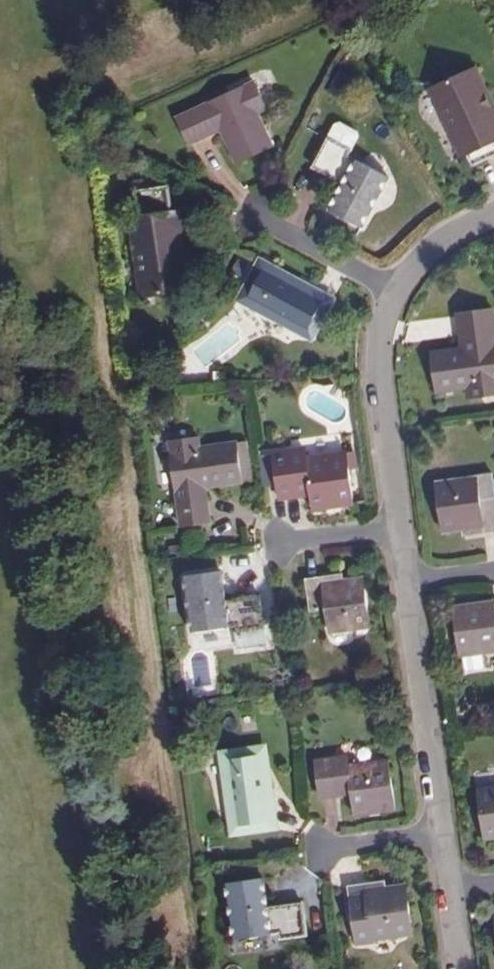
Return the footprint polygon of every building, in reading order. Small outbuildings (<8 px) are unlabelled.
[(486,88),(474,63),(429,84),(461,152),(467,150),(472,161),(493,150),(493,122),(480,91),(486,88)] [(253,81),(177,116),(189,142),(221,128),(235,161),(271,146),(256,111),(265,107),(253,81)] [(486,88),(480,91),(493,122),(493,104),(486,88)] [(334,124),(328,136),(352,148),(358,136),(356,129),(341,122),(334,124)] [(352,148),(328,136),(313,166),(343,182),(329,209),(362,226),(387,176),(348,156),(352,148)] [(179,258),(172,208),(169,208),(165,181),(131,187),(134,214),(128,215),(139,292),(190,283),(186,257),(179,258)] [(179,207),(172,208),(179,258),(186,257),(179,207)] [(260,262),(242,296),(310,332),(328,298),(260,262)] [(434,351),(439,391),(475,385),(476,395),(493,393),(493,318),(492,308),(465,311),(469,346),(434,351)] [(198,436),(169,440),(182,524),(210,520),(207,485),(241,479),(236,442),(199,446),(198,436)] [(304,449),(274,454),(280,490),(309,486),(312,508),(353,502),(346,452),(305,457),(304,449)] [(436,478),(442,527),(465,525),(466,531),(493,527),(493,493),(481,495),(478,472),(436,478)] [(221,570),(184,576),(192,629),(236,623),(236,629),(263,626),(260,594),(226,598),(221,570)] [(341,574),(306,579),(310,613),(324,611),(327,632),(370,627),(363,577),(342,580),(341,574)] [(454,606),(460,653),(493,649),(493,600),(454,606)] [(263,749),(223,755),(234,830),(274,825),(263,749)] [(346,756),(315,761),(319,796),(350,792),(353,813),(394,808),(388,759),(347,764),(346,756)] [(478,787),(484,836),(493,835),(493,785),(478,787)] [(262,877),(226,883),(232,936),(278,930),(279,937),(306,933),(302,900),(265,905),(262,877)] [(411,930),(405,882),(384,884),(383,879),(348,883),(355,940),(371,939),(370,936),(411,930)]
